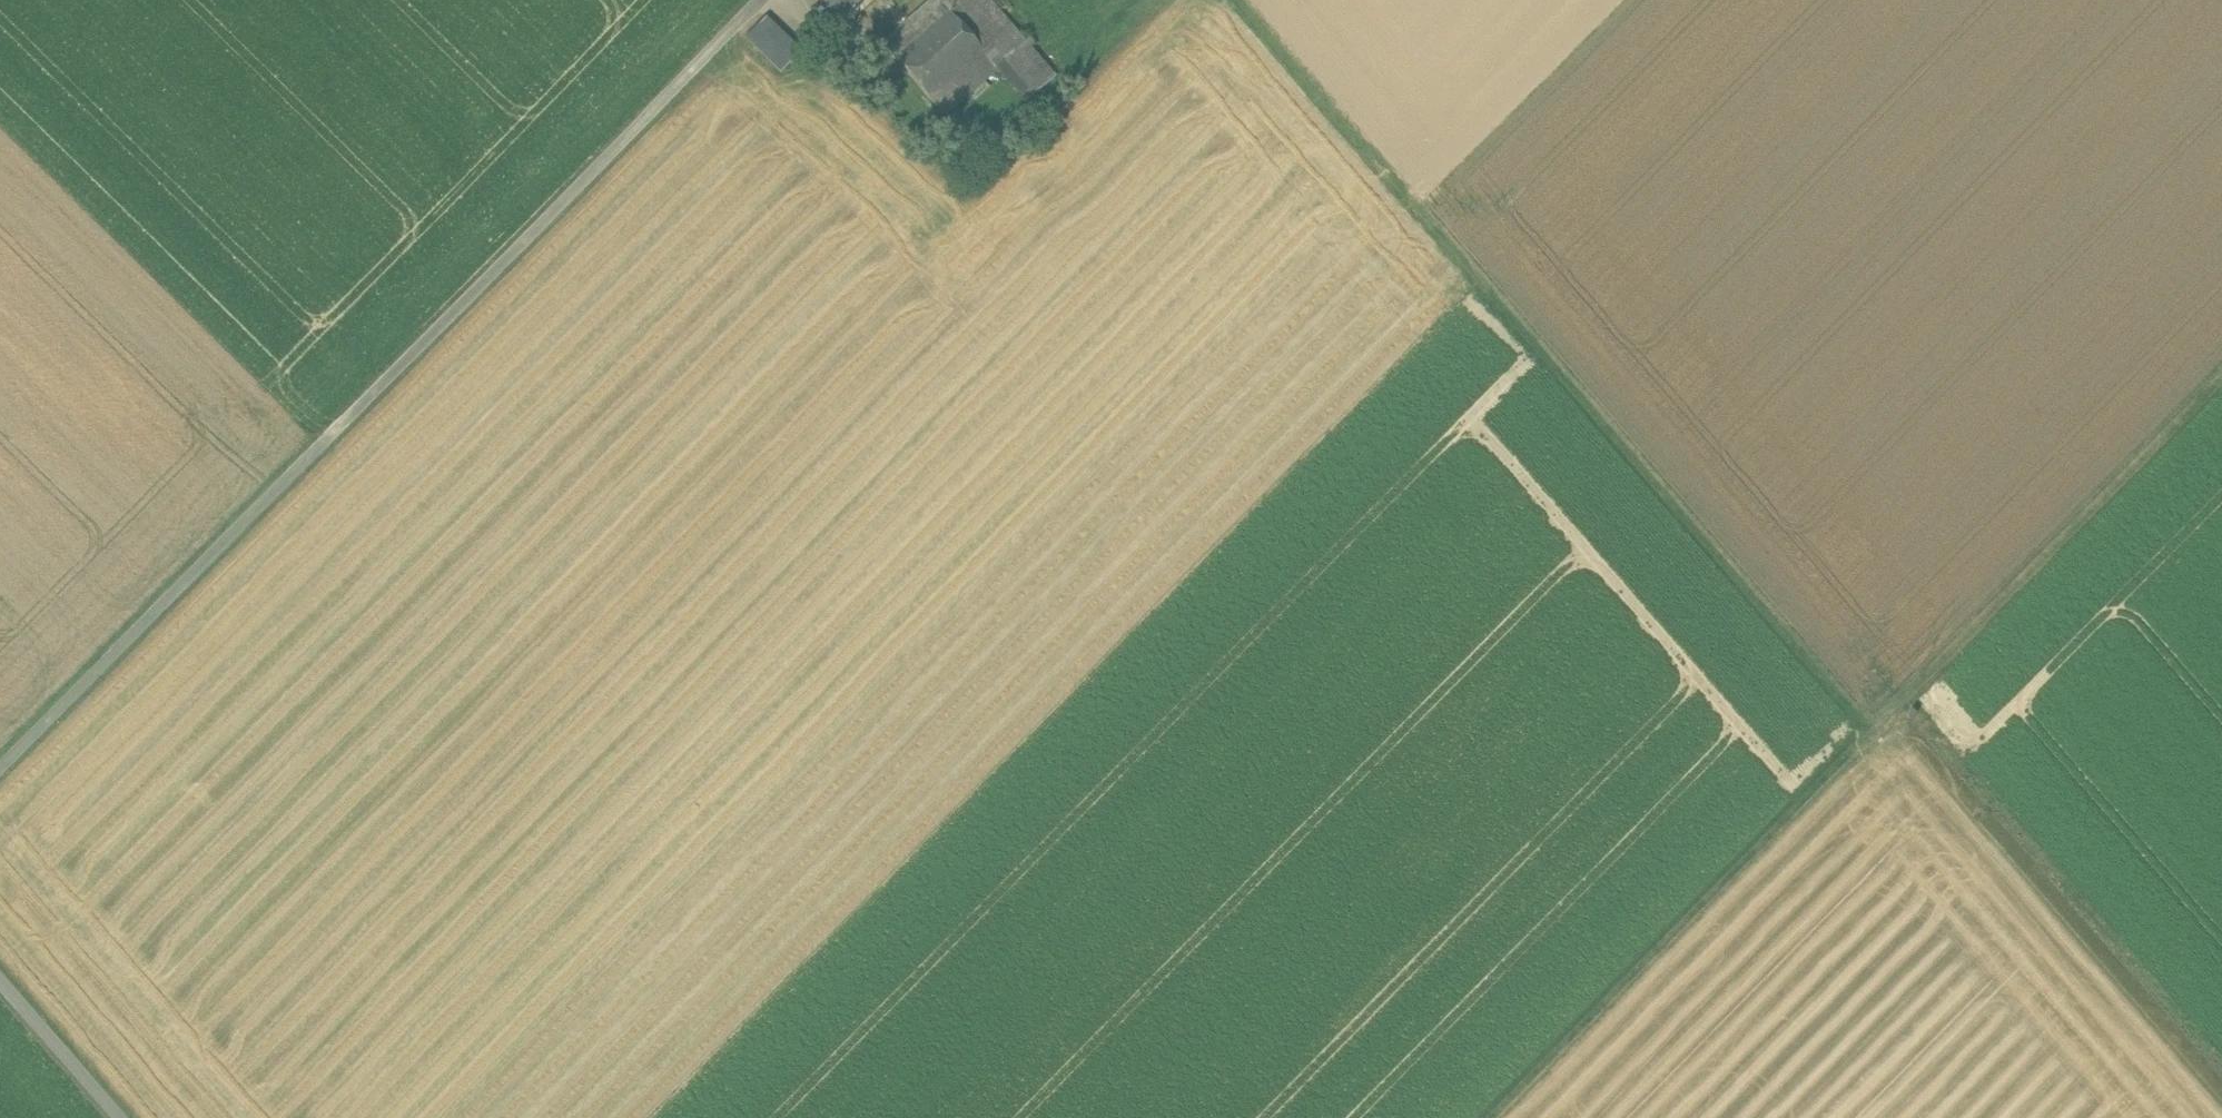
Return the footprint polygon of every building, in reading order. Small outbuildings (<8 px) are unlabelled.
[(838,19),(859,0),(822,0),(838,19)] [(911,17),(925,32),(949,12),(996,67),(1026,42),(989,0),(931,0),(911,17)] [(925,32),(895,58),(943,113),(996,67),(949,12),(925,32)] [(801,51),(766,16),(745,37),(781,72),(801,51)] [(911,17),(882,43),(895,58),(925,32),(911,17)] [(1026,41),(1026,42),(996,67),(1025,101),(1056,75),(1026,41)]
